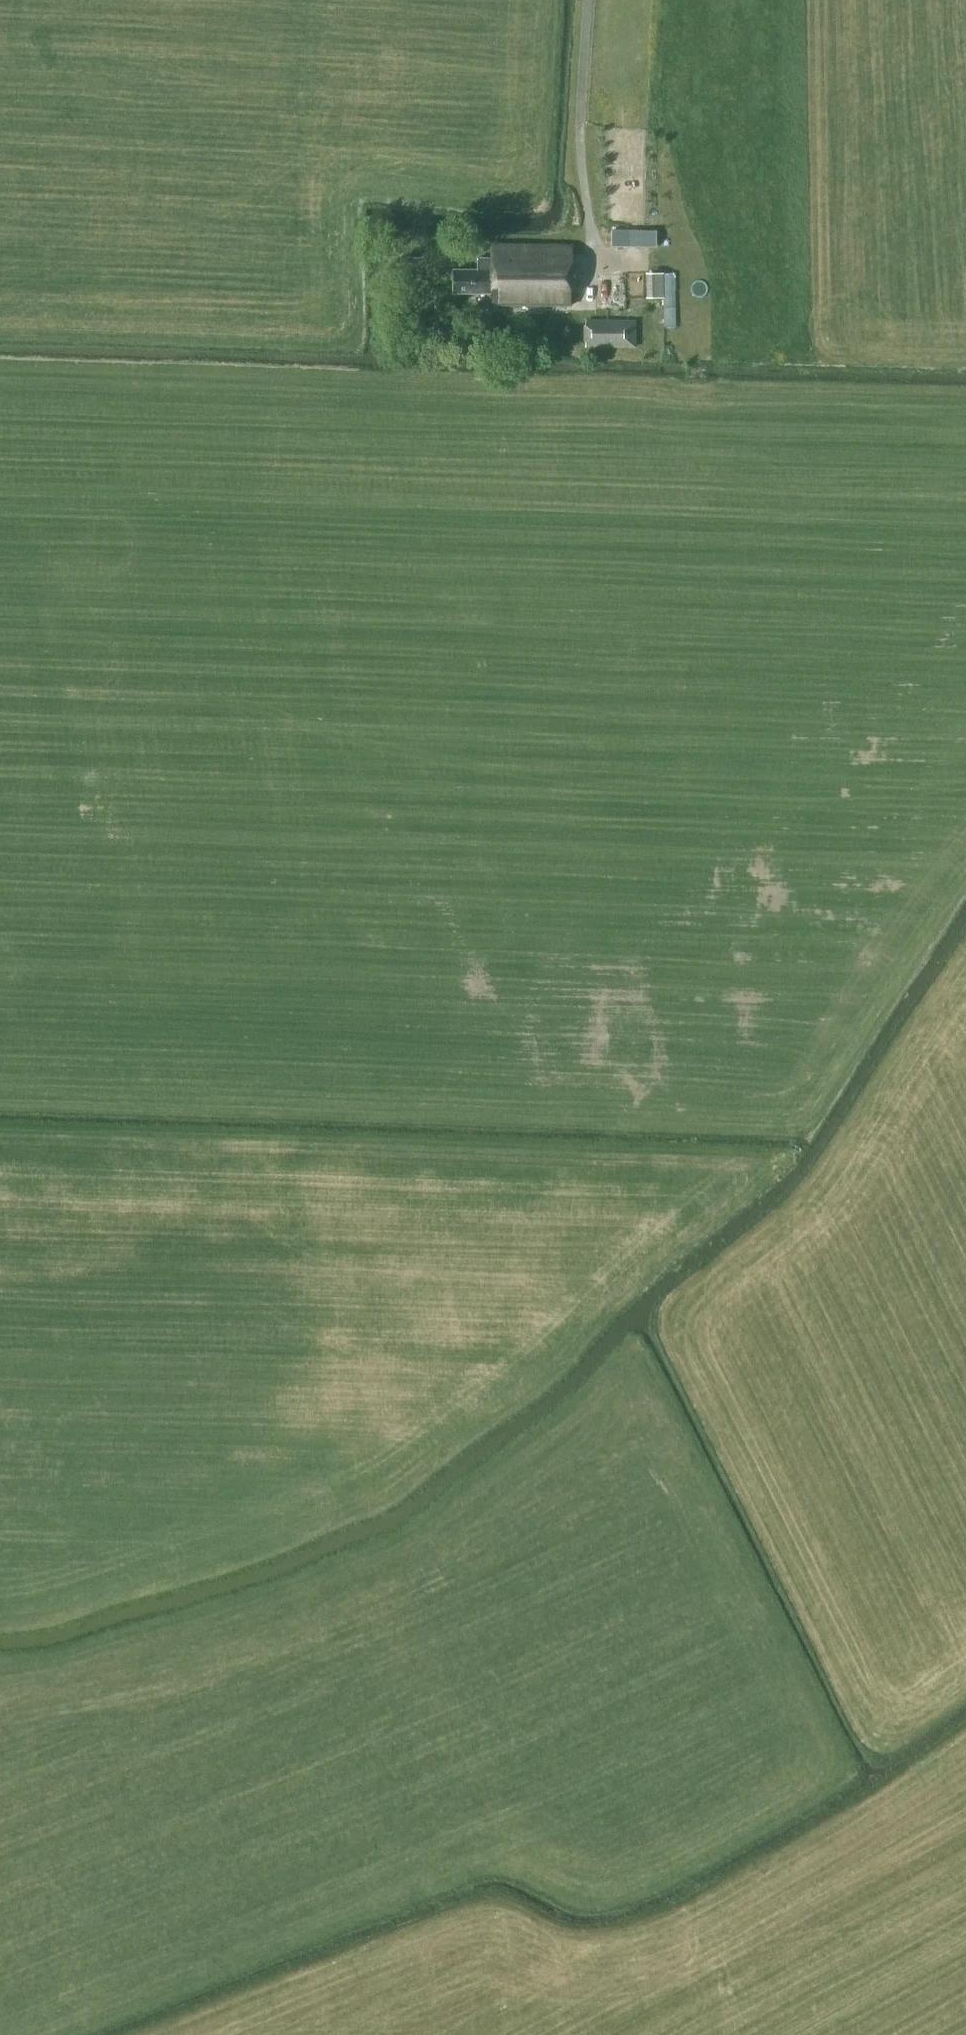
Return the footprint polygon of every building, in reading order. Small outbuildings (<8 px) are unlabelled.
[(571,247),(492,247),(492,260),(477,260),(477,271),(453,271),(453,294),(492,294),(492,306),(571,306),(571,247)] [(676,325),(677,272),(647,273),(647,297),(664,297),(664,326),(676,325)] [(636,319),(585,318),(585,347),(636,347),(636,319)]
